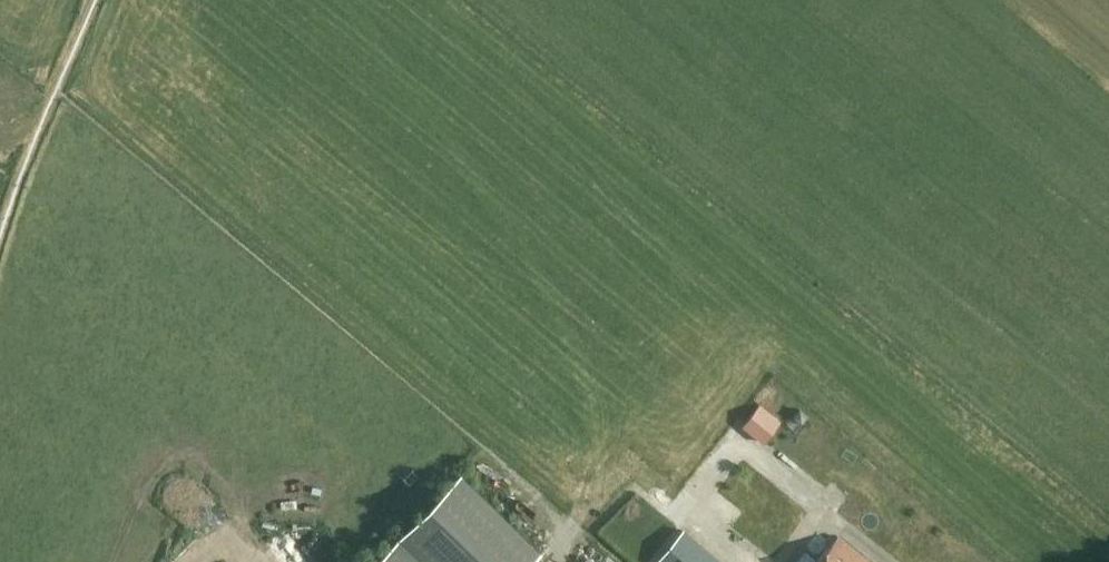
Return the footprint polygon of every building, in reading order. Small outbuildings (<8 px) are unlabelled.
[(460,475),(379,561),(529,561),(540,550),(460,475)] [(180,487),(171,494),(183,509),(192,502),(180,487)] [(683,526),(655,561),(656,561),(726,561),(683,526)] [(838,536),(817,561),(869,561),(838,536)]
